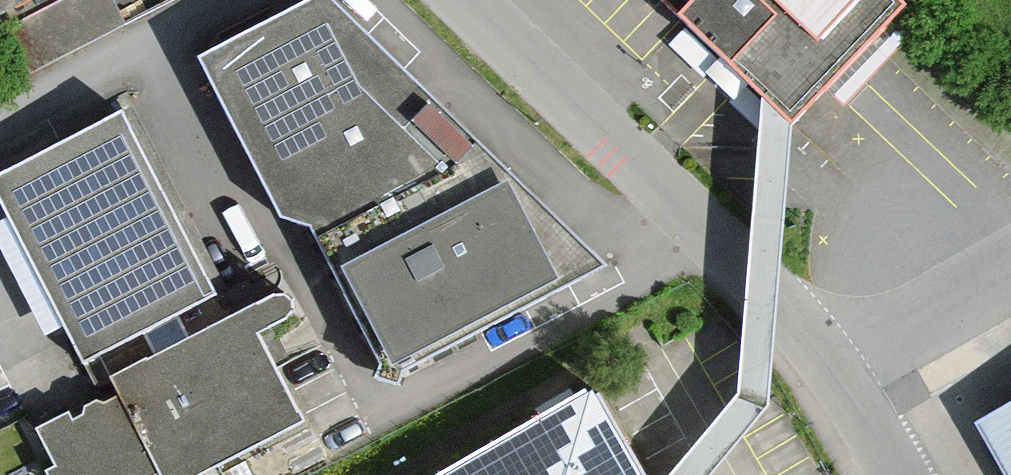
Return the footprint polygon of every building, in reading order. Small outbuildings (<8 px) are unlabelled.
[(46,0),(0,0),(0,23),(46,0)] [(905,0),(655,0),(769,106),(793,128),(803,137),(918,13),(905,0)] [(327,13),(199,78),(382,402),(609,288),(327,13)] [(683,474),(723,474),(768,423),(793,128),(769,106),(739,407),(683,474)] [(124,127),(0,187),(0,211),(81,377),(214,313),(124,127)] [(287,341),(289,339),(291,335),(292,330),(291,325),(288,321),(283,318),(276,317),(270,318),(110,392),(115,403),(37,442),(54,474),(236,474),(304,443),(257,356),(287,341)] [(598,395),(458,474),(644,474),(598,395)] [(984,438),(1006,474),(1010,474),(1010,423),(984,438)]
